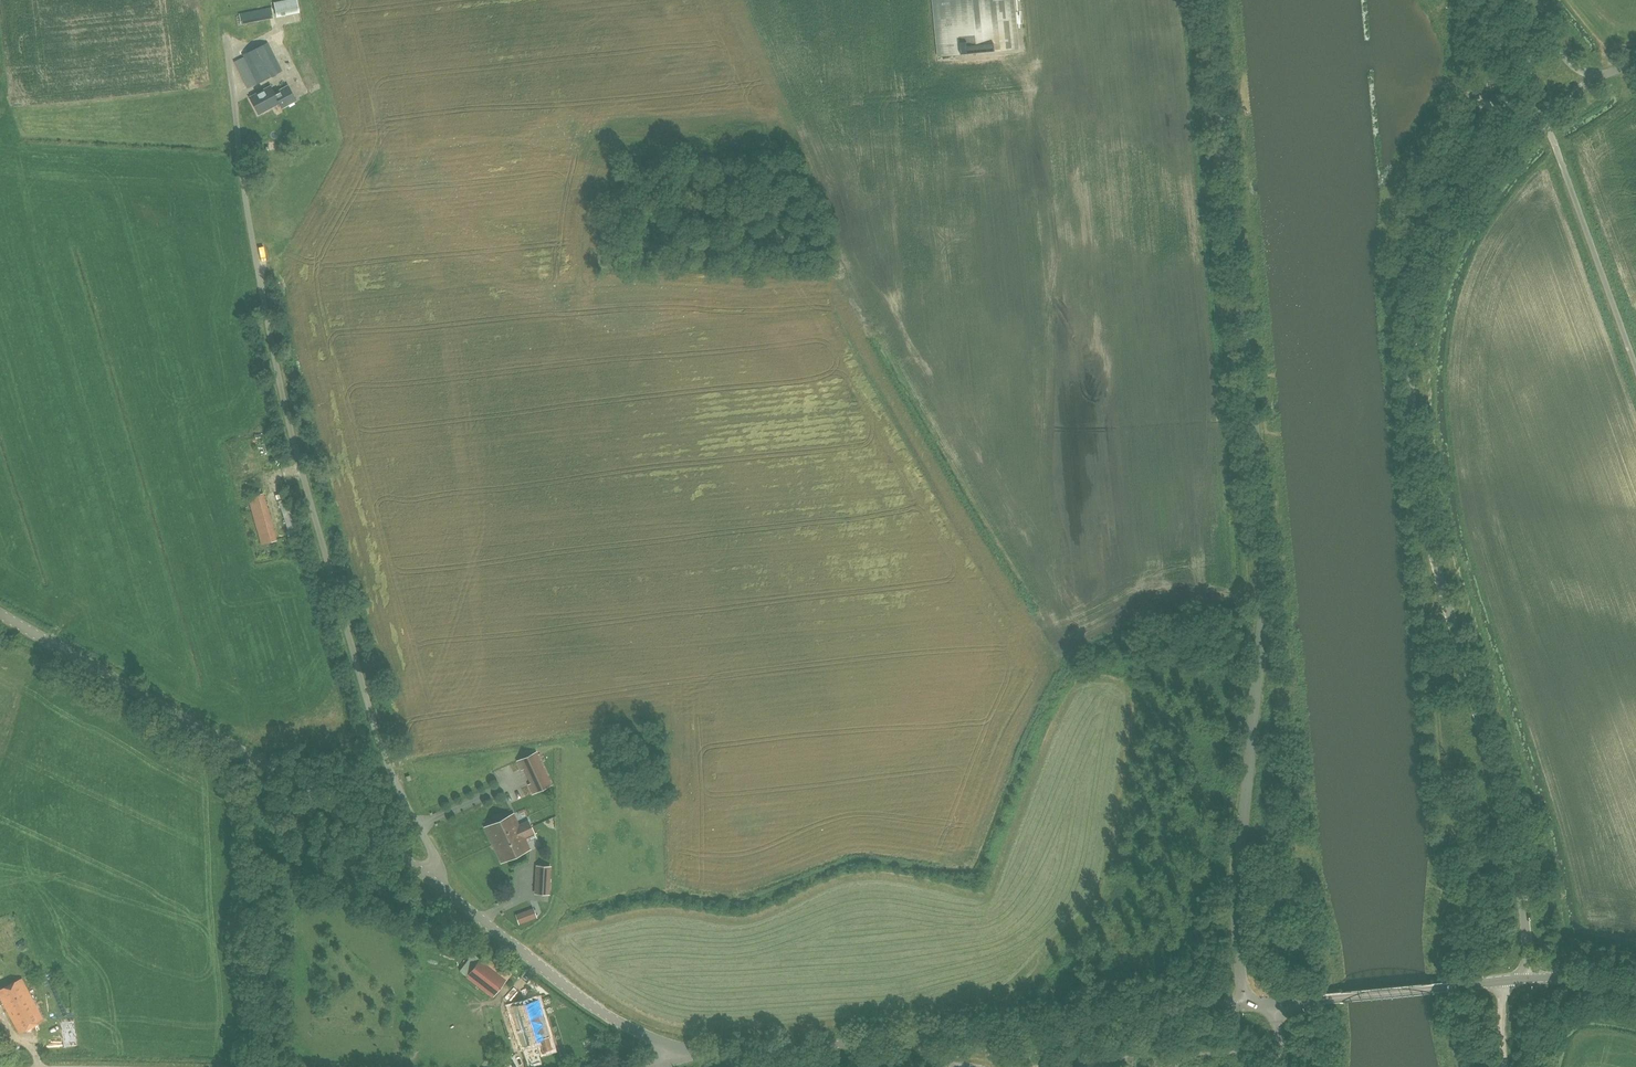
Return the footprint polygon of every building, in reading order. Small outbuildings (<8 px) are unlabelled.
[(274,1),(277,16),(299,12),(297,0),(280,0),(274,1)] [(1015,0),(933,0),(938,57),(1020,49),(1015,0)] [(275,18),(273,6),(239,13),(241,25),(275,18)] [(282,70),(268,42),(243,55),(258,85),(282,70)] [(271,86),(250,98),(259,114),(279,102),(274,93),(271,86)] [(288,86),(274,93),(282,107),(296,99),(288,86)] [(268,491),(248,496),(248,497),(261,544),(282,537),(268,491)] [(294,533),(303,529),(290,493),(281,497),(294,533)] [(529,784),(533,793),(551,784),(536,752),(518,761),(522,769),(526,767),(533,782),(529,784)] [(529,819),(518,824),(513,814),(486,827),(494,844),(533,826),(529,819)] [(524,838),(536,833),(533,826),(494,844),(502,862),(529,849),(524,838)] [(537,866),(536,893),(549,894),(550,866),(537,866)] [(536,917),(533,909),(517,915),(520,923),(536,917)] [(481,958),(466,976),(493,997),(508,979),(481,958)] [(6,989),(0,992),(0,995),(19,1031),(43,1018),(23,980),(6,989)] [(538,999),(511,1007),(523,1046),(540,1040),(544,1052),(552,1049),(549,1037),(538,999)]
